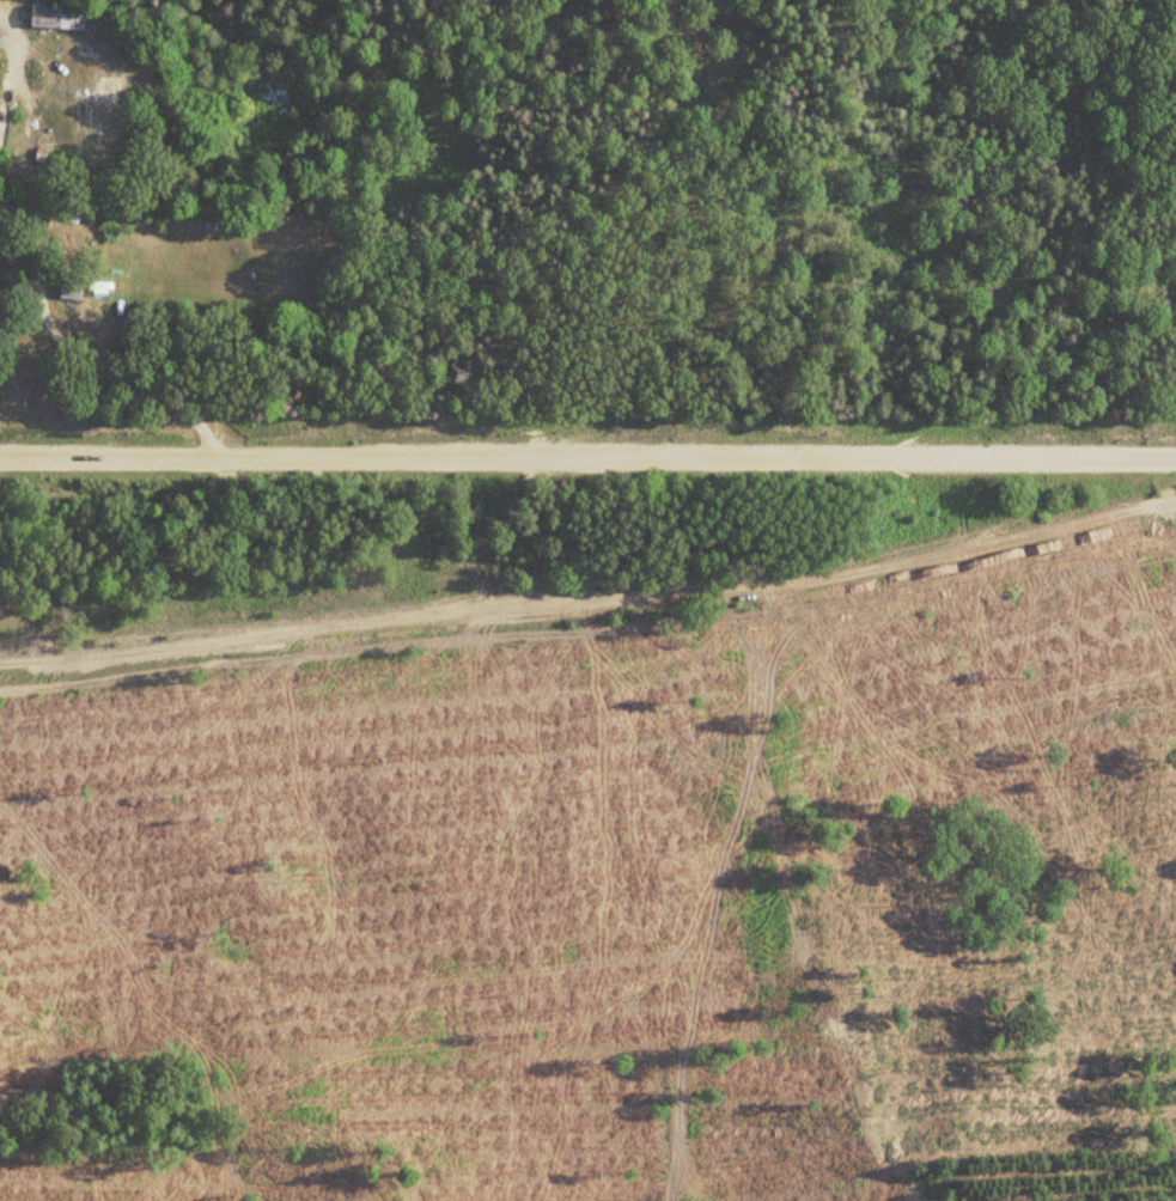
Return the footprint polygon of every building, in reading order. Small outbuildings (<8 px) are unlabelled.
[(80,28),(80,14),(57,14),(57,5),(25,5),(25,28),(80,28)]
